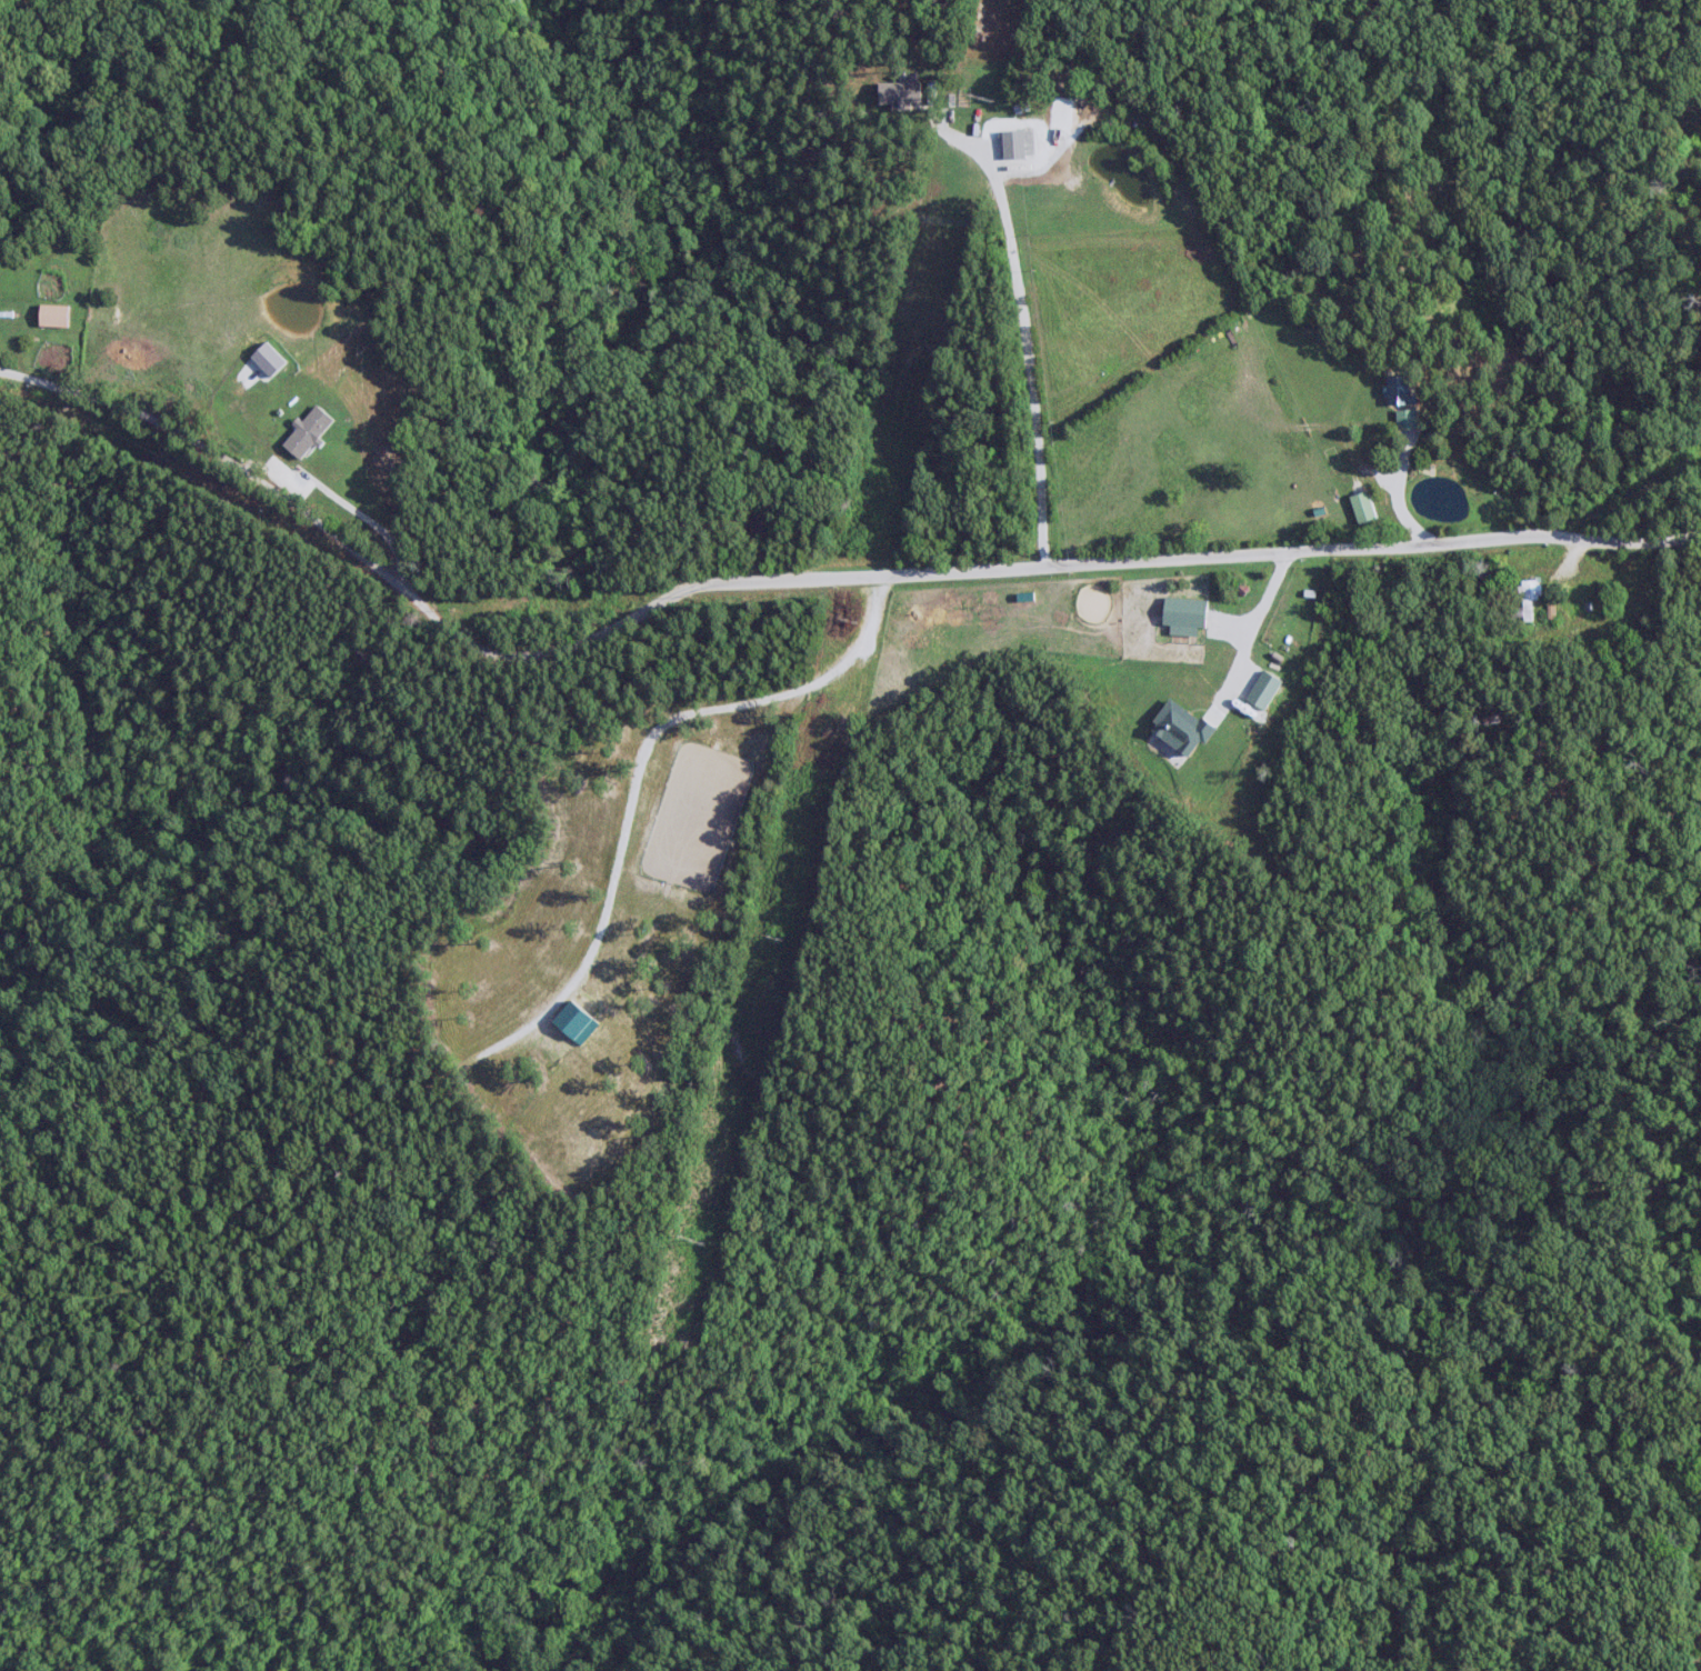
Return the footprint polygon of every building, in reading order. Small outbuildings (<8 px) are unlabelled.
[(919,106),(919,83),(877,84),(877,104),(890,104),(890,106),(919,106)] [(1032,156),(1031,129),(1000,130),(1001,157),(1032,156)] [(67,305),(38,304),(37,325),(66,326),(67,305)] [(1386,404),(1411,405),(1411,377),(1383,376),(1383,396),(1386,396),(1386,404)] [(315,441),(332,418),(314,405),(301,421),(299,419),(279,445),(299,459),(313,440),(315,441)] [(1395,428),(1415,428),(1414,409),(1394,409),(1395,428)] [(1355,523),(1373,519),(1368,491),(1349,495),(1355,523)] [(1531,598),(1540,598),(1539,579),(1520,580),(1522,621),(1532,621),(1531,598)] [(1204,599),(1162,597),(1161,625),(1168,625),(1167,635),(1195,636),(1195,628),(1203,628),(1204,599)] [(1279,679),(1259,670),(1245,701),(1265,711),(1279,679)] [(1146,731),(1186,758),(1198,740),(1204,744),(1214,729),(1167,699),(1146,731)]
